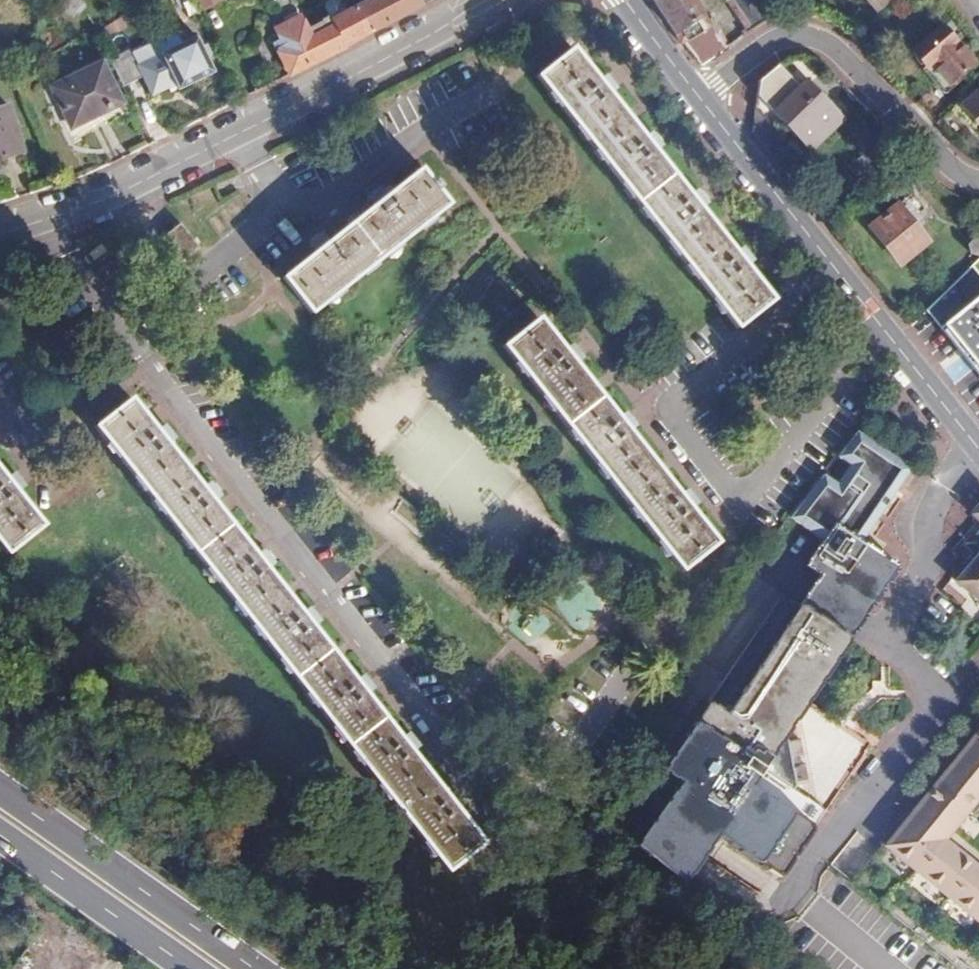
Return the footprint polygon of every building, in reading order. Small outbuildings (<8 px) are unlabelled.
[(274,1),(283,19),(297,12),(291,0),(275,0),(274,1)] [(355,6),(368,31),(427,0),(367,0),(355,6)] [(682,43),(683,42),(699,65),(705,66),(730,47),(713,19),(710,22),(696,0),(653,0),(682,43)] [(749,34),(765,22),(749,0),(726,0),(749,34)] [(873,10),(884,0),(864,0),(873,10)] [(299,18),(273,31),(281,47),(275,50),(286,72),(368,31),(355,6),(328,20),(332,27),(309,38),(299,18)] [(927,66),(932,62),(944,74),(915,103),(934,122),(964,95),(950,82),(973,60),(941,25),(913,51),(927,66)] [(132,54),(111,64),(123,88),(143,78),(151,94),(174,84),(177,88),(211,72),(194,38),(137,65),(132,54)] [(570,48),(534,76),(735,327),(770,300),(570,48)] [(101,61),(48,86),(70,130),(122,105),(101,61)] [(756,95),(772,112),(809,151),(841,121),(805,83),(799,88),(775,62),(758,80),(757,84),(756,95)] [(939,126),(954,142),(976,123),(978,127),(978,91),(939,126)] [(0,107),(0,156),(21,149),(5,105),(0,107)] [(784,144),(754,108),(751,131),(770,154),(784,144)] [(446,203),(418,170),(283,279),(311,313),(446,203)] [(897,205),(870,228),(899,264),(927,241),(897,205)] [(180,224),(162,238),(180,263),(198,249),(180,224)] [(978,255),(978,252),(978,239),(966,235),(962,249),(978,255)] [(923,310),(978,371),(978,283),(965,268),(959,274),(946,287),(923,310)] [(959,274),(953,268),(940,281),(946,287),(959,274)] [(534,320),(498,349),(680,572),(715,544),(616,421),(534,320)] [(131,400),(96,428),(446,867),(481,838),(131,400)] [(817,481),(787,520),(822,543),(805,567),(819,577),(870,611),(885,589),(897,571),(876,555),(878,552),(864,542),(861,545),(857,543),(878,512),(908,467),(854,431),(833,460),(849,470),(834,492),(817,481)] [(10,556),(43,528),(0,474),(0,544),(10,556)] [(954,581),(978,601),(978,550),(954,581)] [(870,611),(819,577),(800,606),(850,641),(870,611)] [(800,606),(781,593),(621,830),(678,883),(713,833),(777,878),(822,811),(790,789),(794,783),(802,782),(794,737),(783,739),(781,737),(806,703),(850,641),(800,606)] [(537,639),(549,620),(530,607),(517,626),(537,639)] [(899,823),(883,842),(918,871),(949,897),(978,922),(978,868),(944,839),(952,828),(967,810),(978,795),(978,724),(899,823)] [(978,795),(967,810),(972,814),(978,805),(978,795)]
